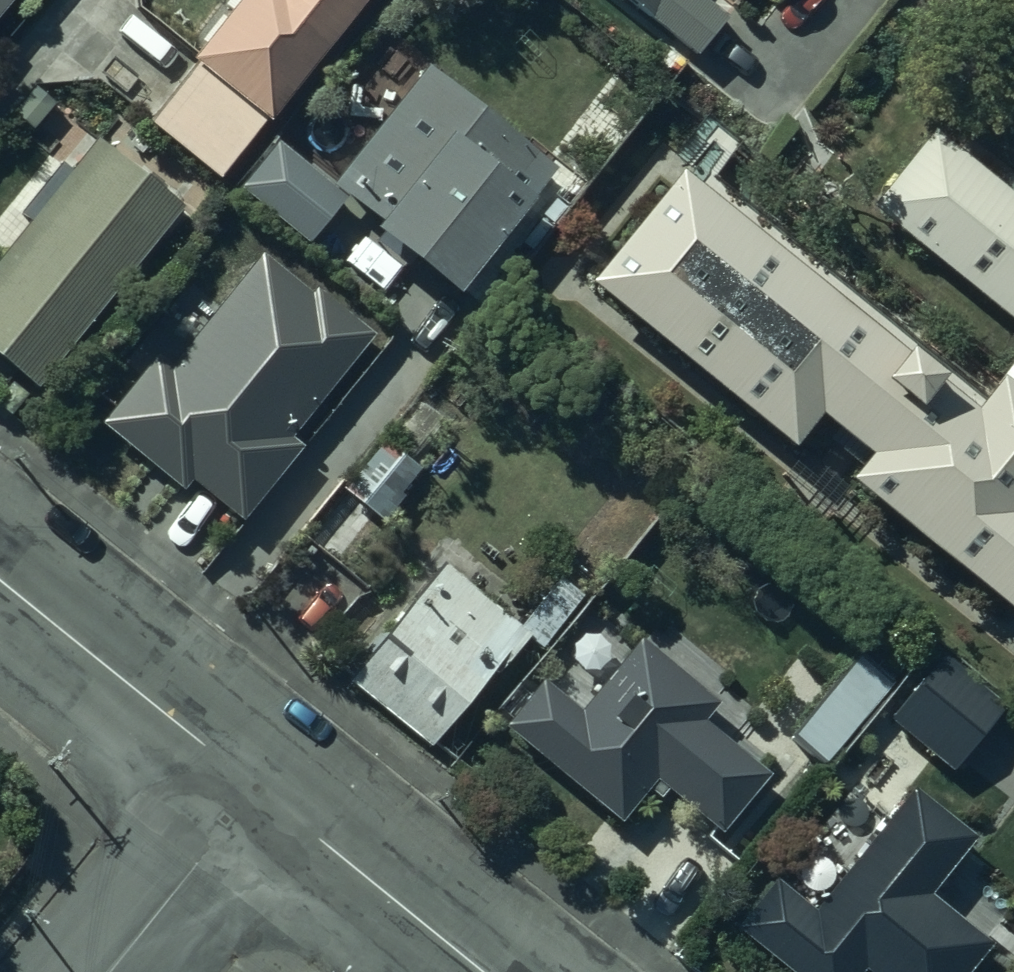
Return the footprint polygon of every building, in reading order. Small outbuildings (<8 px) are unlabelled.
[(9,0),(0,0),(0,10),(9,0)] [(212,193),(378,0),(263,0),(146,136),(212,193)] [(704,78),(734,42),(685,2),(687,0),(609,0),(704,78)] [(798,20),(814,0),(774,0),(798,20)] [(537,231),(505,203),(531,173),(430,86),(333,198),(381,239),(375,246),(460,320),(537,231)] [(946,148),(882,227),(1013,332),(1013,202),(946,148)] [(31,405),(182,230),(100,160),(0,275),(0,378),(31,405)] [(587,286),(788,441),(811,410),(862,449),(838,479),(1013,615),(1013,443),(671,179),(587,286)] [(96,425),(222,534),(341,396),(215,288),(96,425)] [(1001,409),(1013,420),(1013,392),(1001,409)] [(386,439),(303,533),(340,564),(379,518),(382,521),(424,470),(386,439)] [(353,690),(430,755),(523,647),(447,582),(353,690)] [(554,691),(513,738),(626,835),(661,794),(726,851),(779,790),(711,732),(724,716),(647,650),(587,720),(554,691)] [(801,748),(830,774),(908,683),(879,658),(801,748)] [(961,782),(1013,721),(1013,717),(954,665),(899,728),(961,782)] [(752,925),(808,971),(992,971),(1005,956),(941,902),(983,852),(921,800),(820,919),(783,888),(752,925)]
